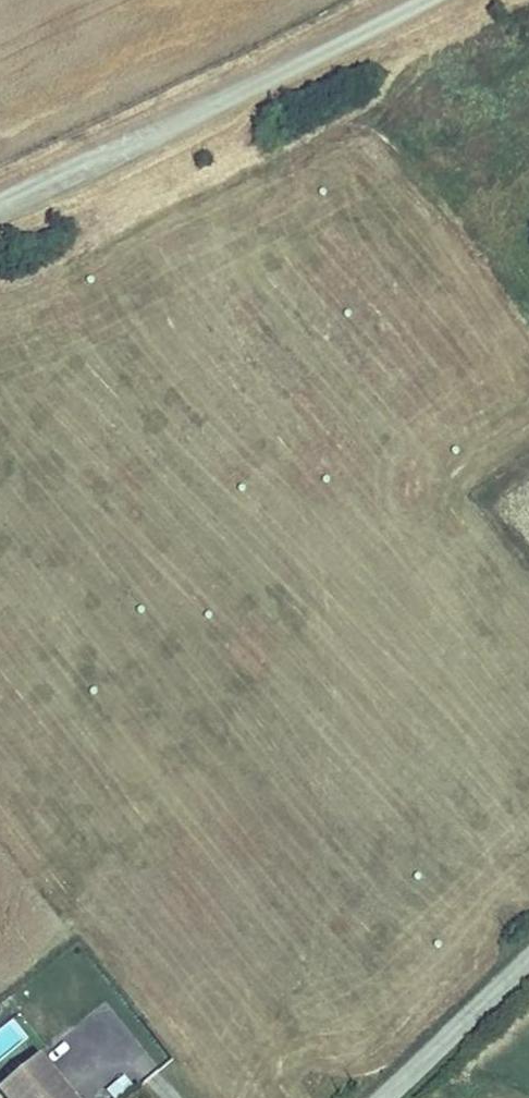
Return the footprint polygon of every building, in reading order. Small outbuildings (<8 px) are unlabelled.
[(54,1061),(81,1037),(71,1025),(43,1050),(54,1061)] [(0,1082),(0,1087),(9,1097),(76,1097),(36,1051),(0,1082)] [(105,1088),(113,1097),(117,1097),(132,1087),(123,1075),(105,1088)]
